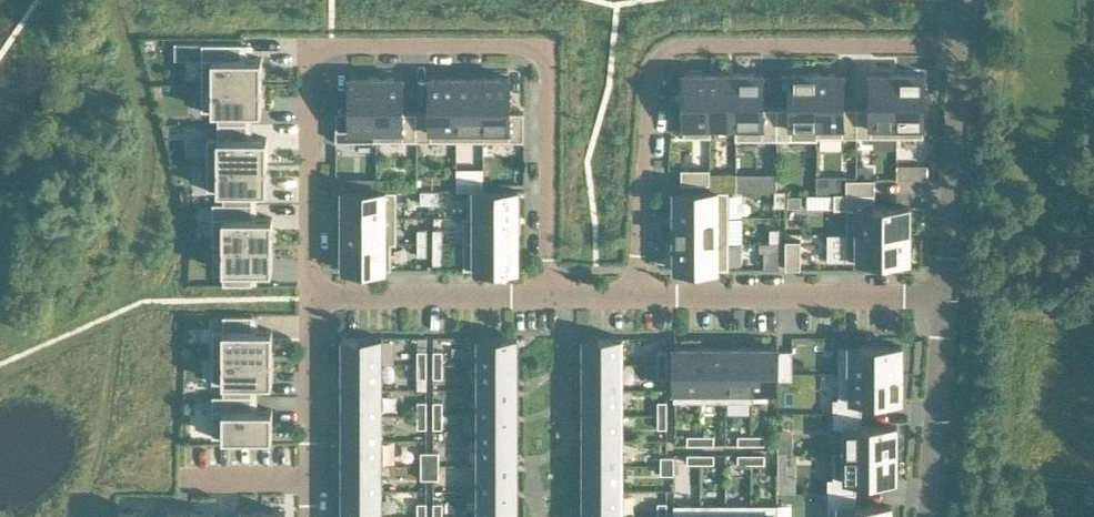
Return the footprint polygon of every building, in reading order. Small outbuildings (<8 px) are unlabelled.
[(242,43),(201,43),(202,84),(262,84),(262,57),(247,57),(242,57),(242,44),(242,43)] [(710,73),(683,73),(684,136),(712,136),(712,126),(710,126),(710,73)] [(737,73),(710,73),(710,126),(712,126),(736,126),(737,126),(737,73)] [(737,126),(736,126),(736,139),(777,139),(777,108),(764,108),(764,73),(737,73),(737,126)] [(790,108),(777,108),(777,139),(818,139),(818,137),(817,136),(817,73),(790,73),(790,108)] [(844,73),(817,73),(817,136),(818,137),(857,136),(857,108),(844,108),(844,73)] [(871,108),(857,108),(857,136),(897,136),(897,73),(871,73),(871,108)] [(924,73),(897,73),(897,136),(924,136),(924,73)] [(403,76),(377,77),(377,140),(417,140),(417,112),(404,112),(403,76)] [(350,112),(336,112),(336,140),(377,140),(377,77),(350,77),(350,112)] [(430,112),(417,112),(417,140),(457,141),(457,77),(430,77),(430,112)] [(483,77),(457,77),(457,141),(484,141),(483,77)] [(510,77),(483,77),(484,141),(524,141),(524,112),(510,112),(510,77)] [(262,84),(202,84),(202,110),(218,110),(218,124),(247,124),(247,111),(252,111),(262,111),(262,84)] [(218,137),(207,137),(207,164),(267,164),(267,137),(252,137),(247,137),(247,124),(218,124),(218,137)] [(267,164),(207,164),(207,190),(223,190),(223,203),(253,204),(253,190),(258,190),(267,190),(267,164)] [(898,165),(898,178),(910,178),(909,165),(898,165)] [(710,169),(681,169),(681,184),(710,183),(710,169)] [(847,179),(847,192),(876,192),(876,178),(847,179)] [(470,181),(457,181),(457,190),(470,190),(470,181)] [(397,190),(343,190),(342,216),(397,216),(397,190)] [(421,190),(421,203),(430,204),(430,190),(421,190)] [(430,190),(430,204),(439,204),(439,190),(430,190)] [(470,190),(469,190),(469,216),(518,216),(518,190),(470,190)] [(729,190),(674,190),(675,216),(729,216),(729,190)] [(775,190),(775,206),(786,206),(786,190),(775,190)] [(847,192),(835,192),(835,208),(847,208),(847,233),(911,233),(911,206),(876,206),(876,192),(847,192)] [(213,217),(212,217),(212,244),(223,244),(223,243),(273,243),(273,217),(258,217),(253,217),(253,204),(223,203),(213,202),(213,217)] [(397,216),(342,216),(342,242),(392,242),(392,243),(397,243),(397,216)] [(469,216),(464,216),(464,242),(519,242),(518,216),(469,216)] [(729,216),(675,216),(675,242),(729,242),(729,216)] [(779,228),(771,228),(771,242),(779,242),(779,228)] [(418,242),(427,242),(427,229),(418,229),(418,242)] [(434,229),(434,242),(442,242),(442,229),(434,229)] [(911,233),(847,233),(847,260),(911,260),(911,233)] [(801,240),(786,240),(786,269),(801,269),(801,240)] [(392,242),(342,242),(342,269),(392,269),(392,243),(392,242)] [(427,242),(418,242),(418,255),(427,255),(427,242)] [(434,242),(433,264),(442,264),(442,242),(434,242)] [(519,242),(464,242),(464,268),(519,269),(519,242)] [(729,242),(675,242),(675,269),(729,269),(729,242)] [(771,242),(759,242),(760,251),(764,251),(779,251),(779,242),(771,242)] [(273,243),(223,243),(223,244),(223,284),(253,284),(253,283),(253,270),(258,270),(272,270),(273,243)] [(223,329),(212,329),(213,356),(273,356),(273,329),(258,329),(253,329),(253,316),(253,315),(223,315),(223,329)] [(343,337),(343,363),(383,363),(383,337),(343,337)] [(478,363),(518,363),(518,337),(478,337),(478,363)] [(583,337),(583,363),(624,363),(624,337),(583,337)] [(675,401),(700,401),(700,346),(675,346),(675,401)] [(726,346),(700,346),(700,401),(726,401),(726,346)] [(752,390),(752,346),(726,346),(726,401),(753,401),(753,390),(752,390)] [(778,346),(752,346),(752,390),(753,390),(778,390),(778,379),(778,350),(778,346)] [(839,346),(839,372),(903,372),(903,346),(839,346)] [(418,350),(418,364),(427,364),(427,350),(418,350)] [(443,350),(434,350),(434,364),(443,364),(443,350)] [(658,350),(658,364),(667,364),(667,350),(658,350)] [(793,350),(778,350),(778,379),(793,379),(793,350)] [(273,356),(213,356),(213,382),(224,382),(224,395),(224,396),(253,396),(253,382),(258,382),(273,382),(273,356)] [(343,388),(383,388),(383,363),(343,363),(343,388)] [(478,388),(518,388),(518,363),(478,363),(478,388)] [(583,363),(583,388),(624,388),(624,363),(583,363)] [(418,377),(427,377),(427,364),(418,364),(418,377)] [(443,364),(434,364),(434,377),(443,377),(443,364)] [(667,377),(667,364),(658,364),(658,377),(667,377)] [(903,399),(903,372),(839,372),(839,398),(834,398),(834,412),(862,412),(862,399),(903,399)] [(343,388),(343,414),(383,414),(383,388),(343,388)] [(478,414),(518,414),(518,388),(478,388),(478,414)] [(583,414),(624,414),(624,388),(583,388),(583,414)] [(213,409),(213,437),(273,437),(273,409),(258,409),(253,409),(253,396),(224,396),(224,395),(213,395),(213,409)] [(418,401),(418,414),(427,414),(427,401),(418,401)] [(434,401),(434,414),(443,414),(443,401),(434,401)] [(658,401),(658,414),(667,414),(667,401),(658,401)] [(844,427),(844,451),(844,452),(898,452),(898,426),(862,426),(862,412),(834,412),(834,427),(844,427)] [(343,414),(343,440),(383,439),(383,414),(343,414)] [(427,427),(427,414),(418,414),(418,427),(427,427)] [(443,428),(443,414),(434,414),(434,428),(443,428)] [(478,439),(518,439),(518,414),(478,414),(478,439)] [(583,414),(583,439),(624,439),(624,414),(583,414)] [(658,428),(667,428),(667,414),(658,414),(658,428)] [(688,444),(701,444),(701,435),(688,435),(688,444)] [(714,444),(714,435),(701,435),(701,444),(714,444)] [(751,444),(752,435),(738,435),(738,444),(751,444)] [(751,444),(765,444),(765,435),(752,435),(751,444)] [(383,439),(343,440),(343,465),(383,465),(383,439)] [(518,439),(478,439),(478,465),(518,465),(518,439)] [(583,439),(584,465),(624,465),(624,439),(583,439)] [(430,451),(427,451),(421,451),(421,465),(430,465),(430,451)] [(430,465),(440,465),(440,451),(434,451),(430,451),(430,465)] [(898,479),(898,452),(844,452),(844,451),(834,451),(834,478),(828,478),(828,492),(856,492),(856,479),(898,479)] [(701,463),(701,454),(688,454),(688,463),(701,463)] [(701,454),(701,463),(714,463),(714,454),(701,454)] [(738,463),(752,463),(752,454),(738,454),(738,463)] [(752,454),(752,463),(765,463),(765,454),(752,454)] [(661,456),(661,465),(675,465),(675,456),(667,456),(661,456)] [(343,465),(343,491),(383,491),(383,465),(343,465)] [(421,478),(430,478),(430,465),(421,465),(421,478)] [(430,465),(430,478),(439,478),(440,465),(430,465)] [(478,465),(478,491),(518,491),(518,465),(478,465)] [(584,465),(584,491),(624,491),(624,465),(584,465)] [(661,474),(675,474),(675,465),(661,465),(661,474)] [(343,491),(343,516),(383,516),(383,491),(343,491)] [(478,516),(518,516),(518,491),(478,491),(478,516)] [(584,491),(584,516),(624,516),(624,491),(584,491)] [(828,516),(892,516),(892,505),(856,505),(856,492),(828,492),(828,516)] [(418,516),(427,516),(427,502),(418,502),(418,516)] [(434,502),(434,516),(443,516),(443,502),(434,502)] [(658,502),(658,516),(667,516),(667,502),(658,502)] [(701,504),(675,504),(675,516),(701,516),(701,504)] [(726,504),(701,504),(701,516),(726,516),(726,504)] [(726,516),(752,516),(752,504),(726,504),(726,516)] [(778,504),(752,504),(752,516),(778,516),(778,504)]
